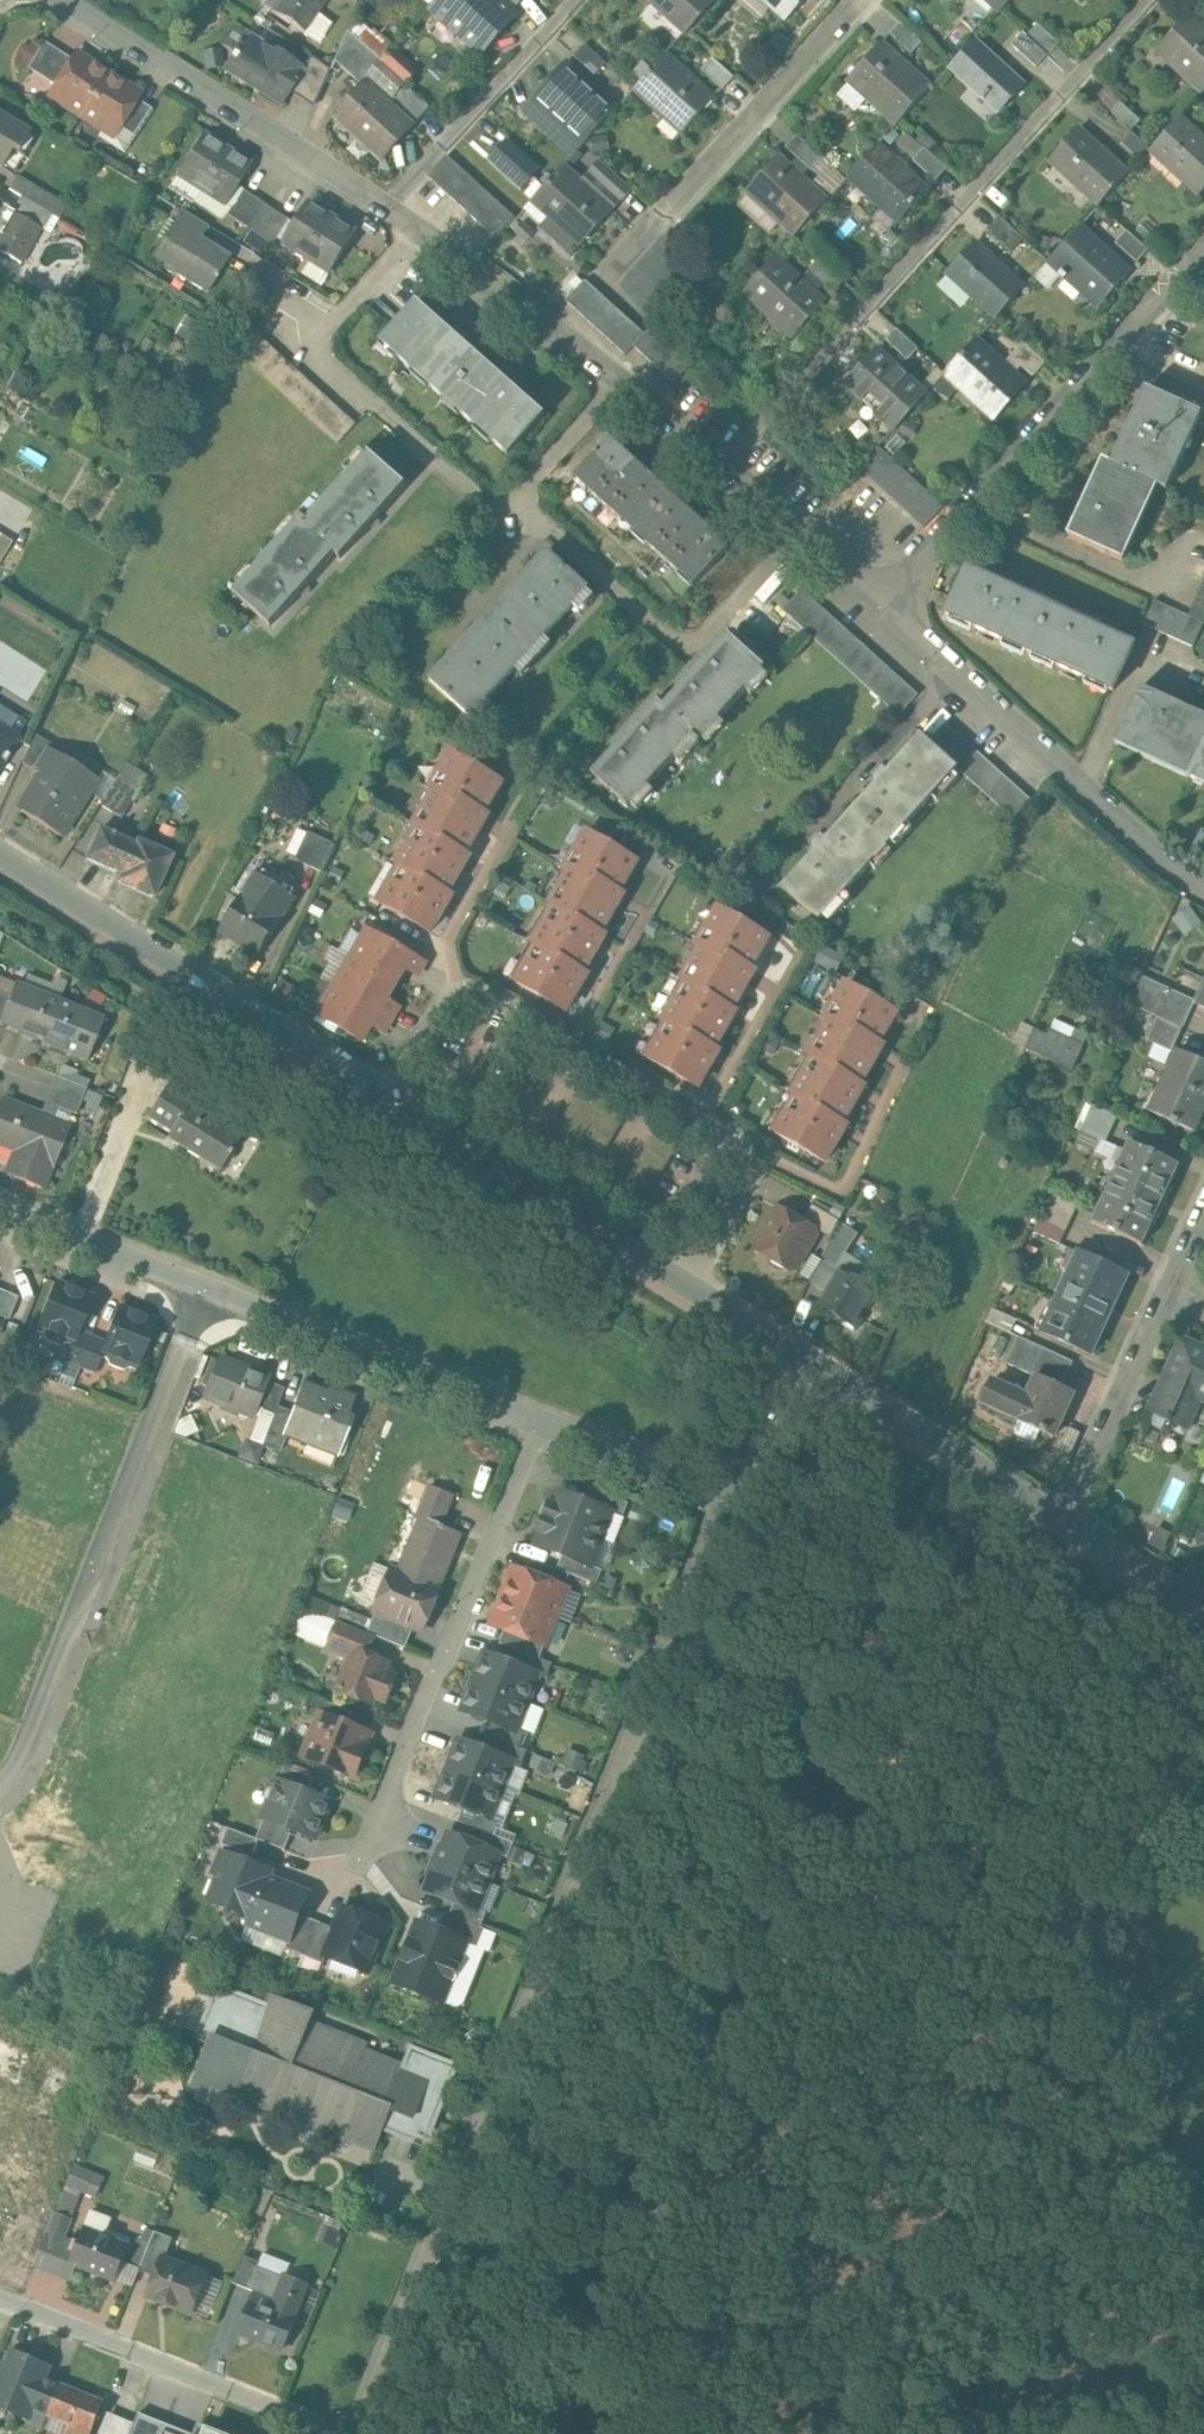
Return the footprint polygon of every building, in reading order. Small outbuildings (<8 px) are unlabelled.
[(263,4),(275,12),(283,0),(266,0),(263,4)] [(275,12),(304,32),(326,0),(283,0),(275,12)] [(497,0),(438,0),(432,6),(481,51),(513,16),(497,0)] [(686,32),(715,0),(650,0),(686,32)] [(786,21),(805,0),(763,0),(786,21)] [(1000,11),(1011,0),(988,0),(1000,11)] [(1190,15),(1159,48),(1180,67),(1177,71),(1202,93),(1203,91),(1203,27),(1190,15)] [(361,16),(348,30),(383,60),(396,46),(361,16)] [(922,43),(900,23),(890,34),(912,54),(922,43)] [(1059,43),(1038,23),(1027,36),(1048,55),(1059,43)] [(383,60),(348,30),(335,61),(362,85),(366,82),(371,76),(381,63),(383,60)] [(274,52),(250,37),(240,52),(236,49),(224,69),(245,83),(246,81),(282,103),(292,88),(304,69),(302,68),(275,51),(274,52)] [(1024,84),(975,39),(949,67),(998,112),(1024,84)] [(44,41),(27,67),(55,85),(71,59),(44,41)] [(606,63),(585,43),(574,56),(595,75),(606,63)] [(881,44),(849,79),(898,124),(930,89),(881,44)] [(108,74),(75,53),(55,85),(48,95),(81,116),(108,74)] [(715,99),(666,54),(634,88),(683,133),(715,99)] [(331,69),(310,56),(302,68),(304,69),(292,88),(316,104),(331,69)] [(735,77),(713,57),(702,69),(723,89),(735,77)] [(405,85),(381,63),(371,76),(394,97),(405,85)] [(615,110),(566,65),(534,100),(583,145),(615,110)] [(140,94),(108,74),(81,116),(113,136),(119,126),(137,99),(140,94)] [(413,125),(366,82),(362,85),(334,116),(382,160),(413,125)] [(430,107),(405,85),(394,97),(419,120),(430,107)] [(151,108),(137,99),(119,126),(133,135),(151,108)] [(0,117),(0,166),(1,167),(12,150),(17,153),(28,134),(0,117)] [(1180,118),(1151,149),(1200,194),(1203,190),(1203,140),(1180,118)] [(1128,174),(1078,129),(1050,161),(1099,206),(1128,174)] [(1151,149),(1131,131),(1120,142),(1140,161),(1151,149)] [(202,134),(177,174),(201,190),(226,150),(202,134)] [(484,157),(521,190),(541,168),(505,135),(484,157)] [(822,158),(798,135),(786,147),(811,170),(822,158)] [(927,190),(878,145),(848,178),(897,223),(927,190)] [(945,167),(924,148),(913,160),(934,179),(945,167)] [(250,165),(226,150),(201,190),(225,205),(250,165)] [(516,217),(448,155),(428,176),(497,238),(516,217)] [(827,201),(778,156),(746,191),(795,236),(827,201)] [(823,161),(814,171),(836,190),(845,180),(823,161)] [(613,211),(564,166),(532,201),(581,246),(613,211)] [(632,190),(610,170),(599,182),(621,202),(632,190)] [(9,188),(19,194),(59,219),(67,206),(17,175),(9,188)] [(254,197),(242,189),(226,214),(238,222),(254,197)] [(19,194),(11,211),(40,228),(50,233),(59,219),(19,194)] [(254,197),(238,222),(250,229),(266,204),(254,197)] [(308,202),(283,242),(307,257),(332,217),(308,202)] [(278,212),(266,204),(250,229),(262,237),(278,212)] [(208,226),(181,210),(173,223),(178,226),(178,225),(200,238),(208,226)] [(1096,210),(1084,223),(1108,245),(1120,232),(1096,210)] [(0,233),(0,252),(20,263),(40,228),(11,211),(0,233)] [(278,212),(262,237),(274,244),(290,220),(278,212)] [(356,232),(332,217),(307,257),(331,272),(356,232)] [(1023,239),(1001,218),(988,231),(1011,252),(1023,239)] [(200,238),(178,225),(178,226),(156,261),(207,292),(229,256),(200,238)] [(1129,271),(1080,226),(1048,262),(1061,273),(1059,276),(1064,281),(1067,278),(1097,306),(1129,271)] [(1148,250),(1127,231),(1115,243),(1137,263),(1148,250)] [(1024,288),(974,243),(947,273),(997,318),(1024,288)] [(825,302),(776,257),(744,292),(793,337),(825,302)] [(644,333),(585,279),(566,300),(625,354),(633,346),(644,333)] [(481,358),(417,301),(380,342),(445,399),(481,358)] [(693,362),(653,325),(644,333),(633,346),(674,382),(693,362)] [(918,349),(896,329),(886,340),(908,360),(918,349)] [(1025,385),(976,341),(946,374),(995,419),(1025,385)] [(1046,363),(1024,342),(1011,356),(1033,377),(1046,363)] [(926,395),(877,350),(845,385),(894,430),(926,395)] [(545,415),(481,358),(445,399),(509,455),(545,415)] [(309,381),(292,401),(303,411),(321,392),(309,381)] [(1195,411),(1146,388),(1111,464),(1152,483),(1161,487),(1195,411)] [(321,392),(303,411),(315,422),(332,403),(321,392)] [(332,403),(315,422),(326,432),(344,413),(332,403)] [(344,413),(326,432),(338,443),(356,424),(344,413)] [(669,493),(610,439),(575,477),(634,531),(669,493)] [(943,507),(878,448),(859,469),(924,528),(943,507)] [(368,453),(307,522),(338,550),(335,554),(340,559),(405,485),(368,453)] [(1111,464),(1102,460),(1068,536),(1117,559),(1152,483),(1111,464)] [(728,547),(669,493),(634,531),(693,586),(728,547)] [(298,521),(234,593),(271,626),(335,554),(338,550),(307,522),(301,517),(298,520),(298,521)] [(587,589),(547,552),(489,616),(529,653),(587,589)] [(1134,645),(967,568),(946,613),(1113,690),(1134,645)] [(1188,615),(1203,622),(1203,581),(1188,615)] [(814,600),(802,589),(783,610),(795,621),(814,600)] [(825,610),(814,600),(795,621),(806,631),(825,610)] [(1155,600),(1143,624),(1192,646),(1192,647),(1193,647),(1203,623),(1203,622),(1188,615),(1155,600)] [(837,621),(825,610),(806,631),(818,642),(837,621)] [(529,653),(489,616),(431,680),(471,717),(529,653)] [(849,631),(837,621),(818,642),(830,653),(849,631)] [(860,642),(849,631),(830,653),(841,663),(860,642)] [(729,636),(664,707),(697,734),(691,740),(697,746),(700,743),(699,742),(766,669),(729,636)] [(872,652),(860,642),(841,663),(852,673),(872,652)] [(872,652),(852,673),(864,684),(883,663),(872,652)] [(883,663),(864,684),(876,695),(895,673),(883,663)] [(906,684),(895,673),(876,695),(887,705),(906,684)] [(906,684),(887,705),(899,716),(918,695),(906,684)] [(1140,687),(1117,737),(1193,772),(1203,748),(1203,717),(1140,687)] [(658,702),(592,775),(629,808),(691,740),(697,734),(664,707),(658,702)] [(957,733),(947,724),(929,743),(940,753),(957,733)] [(3,760),(6,762),(10,756),(7,754),(15,742),(0,732),(0,765),(3,760)] [(968,743),(957,733),(940,753),(950,762),(968,743)] [(52,745),(35,734),(22,762),(35,770),(49,749),(52,745)] [(921,736),(887,773),(884,770),(875,780),(879,783),(852,812),(889,845),(958,769),(950,762),(940,753),(929,743),(921,736)] [(978,752),(968,743),(950,762),(958,769),(961,772),(978,752)] [(1193,772),(1190,778),(1203,784),(1203,748),(1193,772)] [(49,749),(35,770),(43,775),(21,810),(61,836),(97,779),(49,749)] [(501,781),(452,752),(431,789),(435,792),(415,825),(420,827),(465,853),(465,852),(488,814),(484,811),(501,781)] [(978,752),(961,772),(971,781),(988,762),(978,752)] [(116,778),(138,792),(148,776),(126,762),(116,778)] [(988,762),(971,781),(981,791),(999,771),(988,762)] [(999,771),(981,791),(992,800),(1009,781),(999,771)] [(116,778),(99,804),(121,818),(138,792),(116,778)] [(1009,781),(992,800),(1002,809),(1020,790),(1009,781)] [(1020,790),(1002,809),(1013,819),(1031,800),(1020,790)] [(822,838),(814,847),(817,850),(783,888),(820,921),(889,845),(852,812),(826,841),(822,838)] [(465,853),(420,827),(398,864),(402,866),(448,892),(470,855),(465,852),(465,853)] [(170,857),(138,842),(136,846),(100,830),(88,857),(123,873),(120,881),(152,896),(170,857)] [(637,860),(588,831),(566,869),(570,871),(551,904),(555,907),(556,906),(601,932),(623,893),(619,890),(637,860)] [(337,845),(309,832),(295,860),(323,873),(337,845)] [(448,892),(402,866),(381,903),(430,931),(452,894),(448,892)] [(294,898),(256,873),(220,930),(259,954),(294,898)] [(601,932),(556,906),(555,907),(534,943),(538,946),(538,945),(583,971),(584,971),(605,934),(601,932)] [(769,936),(720,908),(698,945),(702,947),(682,980),(686,983),(687,982),(732,1008),(755,969),(751,967),(769,936)] [(401,947),(368,928),(351,957),(396,983),(405,968),(393,961),(401,947)] [(583,971),(538,945),(538,946),(516,982),(565,1011),(588,973),(584,971),(583,971)] [(425,961),(401,947),(393,961),(405,968),(417,975),(425,961)] [(396,983),(351,957),(334,986),(368,1005),(375,992),(387,999),(396,983)] [(1195,1000),(1143,976),(1130,1003),(1157,1015),(1183,1027),(1195,1000)] [(732,1008),(687,982),(686,983),(665,1019),(669,1022),(669,1021),(715,1048),(715,1047),(736,1010),(732,1008)] [(897,1011),(848,982),(826,1020),(830,1022),(811,1055),(815,1057),(860,1083),(861,1083),(883,1044),(879,1041),(897,1011)] [(15,983),(10,995),(0,1021),(0,1022),(44,1039),(45,1039),(60,1000),(15,983)] [(368,1005),(334,986),(317,1015),(362,1041),(372,1025),(360,1018),(368,1005)] [(10,995),(0,991),(0,1021),(10,995)] [(387,999),(375,992),(368,1005),(392,1019),(399,1006),(387,999)] [(104,1017),(60,1000),(45,1039),(44,1039),(42,1045),(87,1062),(104,1017)] [(392,1019),(368,1005),(360,1018),(372,1025),(384,1032),(392,1019)] [(1183,1027),(1157,1015),(1146,1039),(1172,1051),(1183,1027)] [(715,1048),(669,1021),(669,1022),(648,1058),(697,1087),(719,1049),(715,1047),(715,1048)] [(1084,1045),(1050,1030),(1048,1034),(1035,1028),(1026,1048),(1073,1069),(1084,1045)] [(1177,1051),(1160,1089),(1154,1086),(1143,1108),(1172,1122),(1172,1123),(1183,1128),(1183,1127),(1194,1132),(1203,1110),(1203,1063),(1177,1051)] [(860,1083),(815,1057),(793,1094),(797,1097),(798,1096),(843,1122),(865,1085),(861,1083),(860,1083)] [(86,1087),(56,1075),(45,1102),(76,1114),(86,1087)] [(241,1136),(190,1105),(194,1098),(169,1083),(147,1118),(184,1140),(180,1146),(220,1171),(241,1136)] [(843,1122),(798,1096),(797,1097),(776,1133),(825,1162),(847,1124),(843,1122)] [(2,1100),(0,1104),(0,1144),(16,1150),(7,1174),(42,1188),(51,1164),(54,1165),(69,1127),(2,1100)] [(1118,1115),(1093,1104),(1081,1130),(1106,1141),(1118,1115)] [(1179,1164),(1129,1141),(1093,1222),(1142,1244),(1179,1164)] [(1078,1204),(1053,1192),(1041,1218),(1066,1230),(1078,1204)] [(832,1216),(813,1205),(803,1221),(815,1228),(831,1238),(839,1220),(832,1216)] [(845,1209),(837,1205),(832,1216),(839,1220),(845,1209)] [(803,1221),(782,1208),(775,1210),(755,1244),(757,1251),(768,1257),(770,1265),(779,1271),(787,1269),(790,1270),(796,1268),(816,1234),(815,1228),(803,1221)] [(1066,1231),(1042,1220),(1036,1232),(1060,1244),(1066,1231)] [(844,1224),(821,1259),(825,1261),(826,1260),(837,1267),(858,1234),(846,1226),(846,1225),(844,1224)] [(1079,1252),(1042,1332),(1092,1355),(1128,1275),(1079,1252)] [(825,1261),(811,1283),(827,1293),(842,1270),(837,1267),(826,1260),(825,1261)] [(862,1282),(842,1270),(827,1293),(820,1305),(846,1321),(844,1325),(855,1331),(862,1321),(858,1319),(876,1291),(875,1291),(884,1278),(870,1269),(862,1282)] [(91,1297),(56,1283),(37,1332),(43,1334),(46,1341),(60,1346),(66,1343),(71,1346),(72,1346),(78,1333),(91,1297)] [(7,1292),(0,1308),(0,1315),(9,1319),(18,1296),(7,1292)] [(155,1322),(119,1308),(105,1343),(100,1357),(101,1357),(106,1359),(109,1365),(123,1371),(129,1368),(136,1371),(155,1322)] [(1017,1320),(993,1308),(987,1321),(1011,1332),(1017,1320)] [(91,1338),(78,1333),(72,1346),(71,1346),(60,1374),(75,1380),(80,1367),(91,1338)] [(1073,1362),(1018,1336),(1011,1350),(1036,1362),(1042,1365),(1066,1376),(1073,1362)] [(105,1343),(91,1338),(80,1367),(95,1373),(101,1357),(100,1357),(105,1343)] [(1182,1340),(1150,1412),(1185,1429),(1200,1397),(1203,1399),(1203,1350),(1182,1340)] [(1036,1362),(1011,1350),(1006,1362),(1036,1376),(1037,1375),(1042,1365),(1036,1362)] [(213,1360),(203,1383),(209,1386),(218,1362),(213,1360)] [(266,1378),(219,1360),(218,1362),(209,1386),(205,1396),(222,1403),(224,1407),(236,1412),(240,1410),(252,1415),(255,1407),(266,1380),(266,1378)] [(1066,1376),(1042,1365),(1037,1375),(1061,1387),(1066,1376)] [(1061,1387),(1037,1375),(1036,1376),(1028,1395),(993,1379),(982,1403),(1017,1419),(1054,1436),(1074,1393),(1061,1387)] [(284,1388),(266,1380),(255,1407),(274,1415),(284,1388)] [(328,1393),(305,1383),(294,1411),(285,1433),(288,1435),(338,1454),(352,1420),(347,1418),(355,1398),(330,1388),(328,1393)] [(294,1411),(278,1405),(266,1435),(285,1442),(288,1435),(285,1433),(294,1411)] [(252,1444),(243,1447),(239,1457),(255,1463),(261,1447),(252,1444)] [(408,1477),(405,1493),(421,1497),(424,1481),(408,1477)] [(454,1496),(430,1486),(424,1500),(448,1509),(454,1496)] [(629,1503),(590,1487),(585,1501),(613,1512),(613,1513),(624,1517),(629,1503)] [(585,1501),(558,1490),(553,1504),(550,1503),(549,1505),(550,1505),(545,1516),(544,1517),(602,1540),(613,1513),(613,1512),(585,1501)] [(445,1527),(442,1526),(448,1509),(424,1500),(418,1515),(424,1518),(419,1531),(415,1530),(398,1573),(439,1589),(461,1534),(445,1528),(445,1527)] [(602,1540),(544,1517),(544,1518),(545,1518),(540,1529),(539,1531),(542,1532),(536,1545),(563,1556),(592,1567),(592,1566),(602,1540)] [(592,1567),(563,1556),(558,1569),(571,1574),(597,1585),(603,1570),(592,1566),(592,1567)] [(558,1569),(533,1560),(528,1573),(566,1587),(571,1574),(558,1569)] [(528,1573),(515,1568),(503,1596),(557,1617),(568,1589),(566,1587),(528,1573)] [(439,1589),(398,1573),(392,1570),(376,1612),(414,1627),(423,1630),(439,1589)] [(559,1616),(570,1620),(580,1593),(569,1589),(559,1616)] [(557,1617),(503,1596),(492,1625),(505,1630),(545,1646),(557,1617)] [(373,1620),(341,1607),(336,1621),(340,1622),(368,1633),(373,1620)] [(414,1627),(376,1612),(373,1620),(368,1633),(376,1636),(406,1648),(414,1627)] [(368,1633),(340,1622),(330,1649),(352,1658),(355,1651),(368,1656),(376,1636),(368,1633)] [(545,1646),(505,1630),(500,1644),(518,1650),(540,1659),(545,1646)] [(553,1664),(540,1659),(518,1650),(512,1664),(539,1674),(538,1675),(547,1679),(553,1664)] [(368,1656),(355,1651),(352,1658),(339,1690),(372,1702),(374,1696),(386,1700),(395,1676),(384,1672),(387,1663),(368,1656)] [(512,1664),(486,1653),(474,1682),(528,1703),(538,1675),(539,1674),(512,1664)] [(528,1703),(474,1682),(463,1711),(490,1722),(516,1732),(517,1730),(528,1703)] [(353,1711),(313,1695),(305,1715),(318,1720),(320,1714),(347,1724),(353,1711)] [(347,1724),(320,1714),(318,1720),(303,1756),(355,1777),(372,1734),(347,1724)] [(517,1730),(516,1732),(490,1722),(485,1735),(492,1738),(520,1749),(520,1748),(526,1734),(517,1730)] [(520,1749),(492,1738),(487,1751),(513,1761),(513,1763),(522,1766),(528,1751),(520,1748),(520,1749)] [(487,1751),(460,1740),(449,1769),(502,1790),(513,1763),(513,1761),(487,1751)] [(314,1778),(285,1767),(280,1781),(309,1792),(314,1778)] [(502,1790),(449,1769),(438,1798),(464,1808),(491,1819),(492,1817),(502,1790)] [(280,1781),(278,1780),(263,1818),(265,1819),(293,1830),(316,1839),(331,1801),(309,1792),(280,1781)] [(491,1819),(464,1808),(459,1822),(483,1831),(494,1836),(500,1821),(492,1817),(491,1819)] [(293,1830),(265,1819),(257,1839),(259,1840),(285,1850),(293,1830)] [(257,1839),(228,1828),(222,1844),(252,1857),(259,1840),(257,1839)] [(494,1836),(483,1831),(478,1844),(500,1853),(500,1855),(509,1858),(514,1843),(494,1836)] [(478,1844),(449,1833),(438,1862),(489,1882),(500,1855),(500,1853),(478,1844)] [(309,1893),(269,1878),(263,1868),(227,1854),(208,1901),(251,1918),(248,1925),(288,1941),(290,1942),(300,1915),(309,1893)] [(489,1882),(438,1862),(427,1891),(455,1902),(478,1911),(478,1909),(489,1882)] [(478,1911),(455,1902),(450,1915),(481,1927),(487,1913),(478,1909),(478,1911)] [(387,1924),(345,1908),(337,1929),(326,1956),(327,1957),(368,1973),(387,1924)] [(450,1915),(446,1914),(439,1930),(467,1941),(466,1943),(479,1948),(486,1929),(481,1927),(450,1915)] [(321,1923),(300,1915),(290,1942),(288,1941),(286,1949),(308,1957),(321,1923)] [(439,1930),(419,1922),(394,1983),(443,2002),(450,1985),(457,1982),(463,1965),(459,1959),(466,1943),(467,1941),(439,1930)] [(321,1923),(308,1957),(324,1964),(327,1957),(326,1956),(337,1929),(321,1923)] [(368,2042),(311,2020),(314,2011),(266,1992),(263,2001),(223,1985),(205,2028),(212,2031),(190,2087),(256,2113),(259,2108),(284,2118),(281,2124),(300,2131),(303,2125),(328,2135),(325,2141),(344,2149),(347,2142),(375,2153),(386,2126),(390,2127),(431,2144),(463,2065),(411,2043),(403,2063),(365,2048),(368,2042)] [(55,2213),(56,2214),(69,2219),(80,2193),(66,2187),(55,2213)] [(45,2243),(59,2248),(60,2249),(64,2240),(72,2220),(69,2219),(56,2214),(48,2234),(45,2243)] [(109,2224),(90,2216),(78,2246),(70,2265),(75,2267),(114,2283),(122,2264),(129,2247),(104,2237),(109,2224)] [(155,2232),(140,2271),(156,2278),(164,2259),(165,2259),(173,2238),(155,2232)] [(59,2248),(45,2243),(48,2234),(47,2233),(34,2265),(50,2271),(59,2248)] [(64,2240),(60,2249),(59,2248),(50,2271),(70,2279),(75,2267),(70,2265),(78,2246),(64,2240)] [(260,2262),(244,2256),(233,2283),(249,2289),(258,2268),(260,2262)] [(165,2259),(164,2259),(156,2278),(149,2296),(191,2313),(206,2276),(165,2259)] [(132,2290),(140,2271),(122,2264),(114,2283),(132,2290)] [(306,2288),(258,2268),(249,2289),(256,2292),(240,2333),(282,2350),(294,2320),(306,2288)] [(14,2353),(0,2386),(0,2399),(9,2402),(12,2412),(28,2418),(32,2408),(44,2379),(49,2367),(14,2353)] [(61,2386),(44,2379),(32,2408),(49,2415),(61,2386)] [(61,2386),(49,2415),(71,2424),(67,2433),(91,2433),(103,2403),(61,2386)] [(139,2414),(135,2425),(131,2433),(163,2433),(164,2432),(167,2425),(139,2414)] [(135,2425),(111,2415),(103,2433),(131,2433),(135,2425)]
